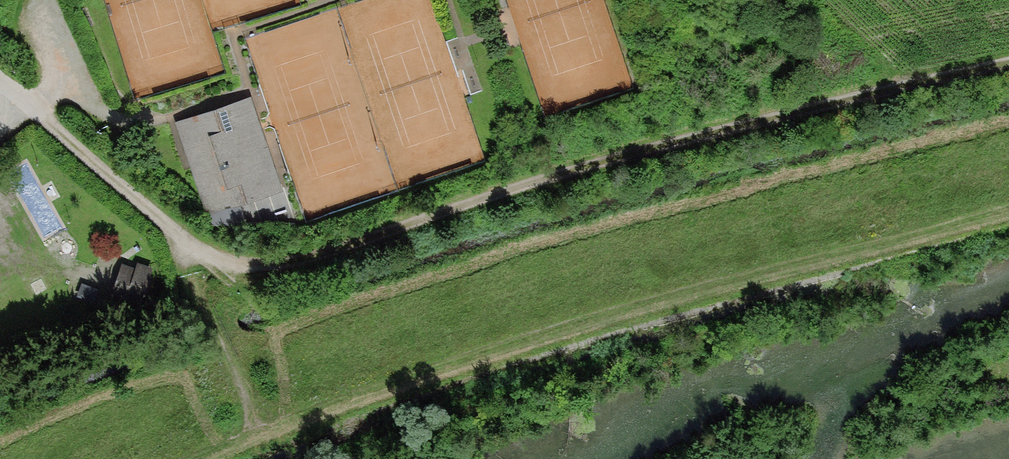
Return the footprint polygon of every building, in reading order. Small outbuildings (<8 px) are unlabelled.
[(229,97),(177,115),(205,196),(223,190),(219,179),(258,166),(245,127),(230,132),(226,120),(236,117),(229,97)] [(277,216),(294,210),(288,196),(272,202),(277,216)] [(155,273),(127,264),(114,301),(142,311),(155,273)]
